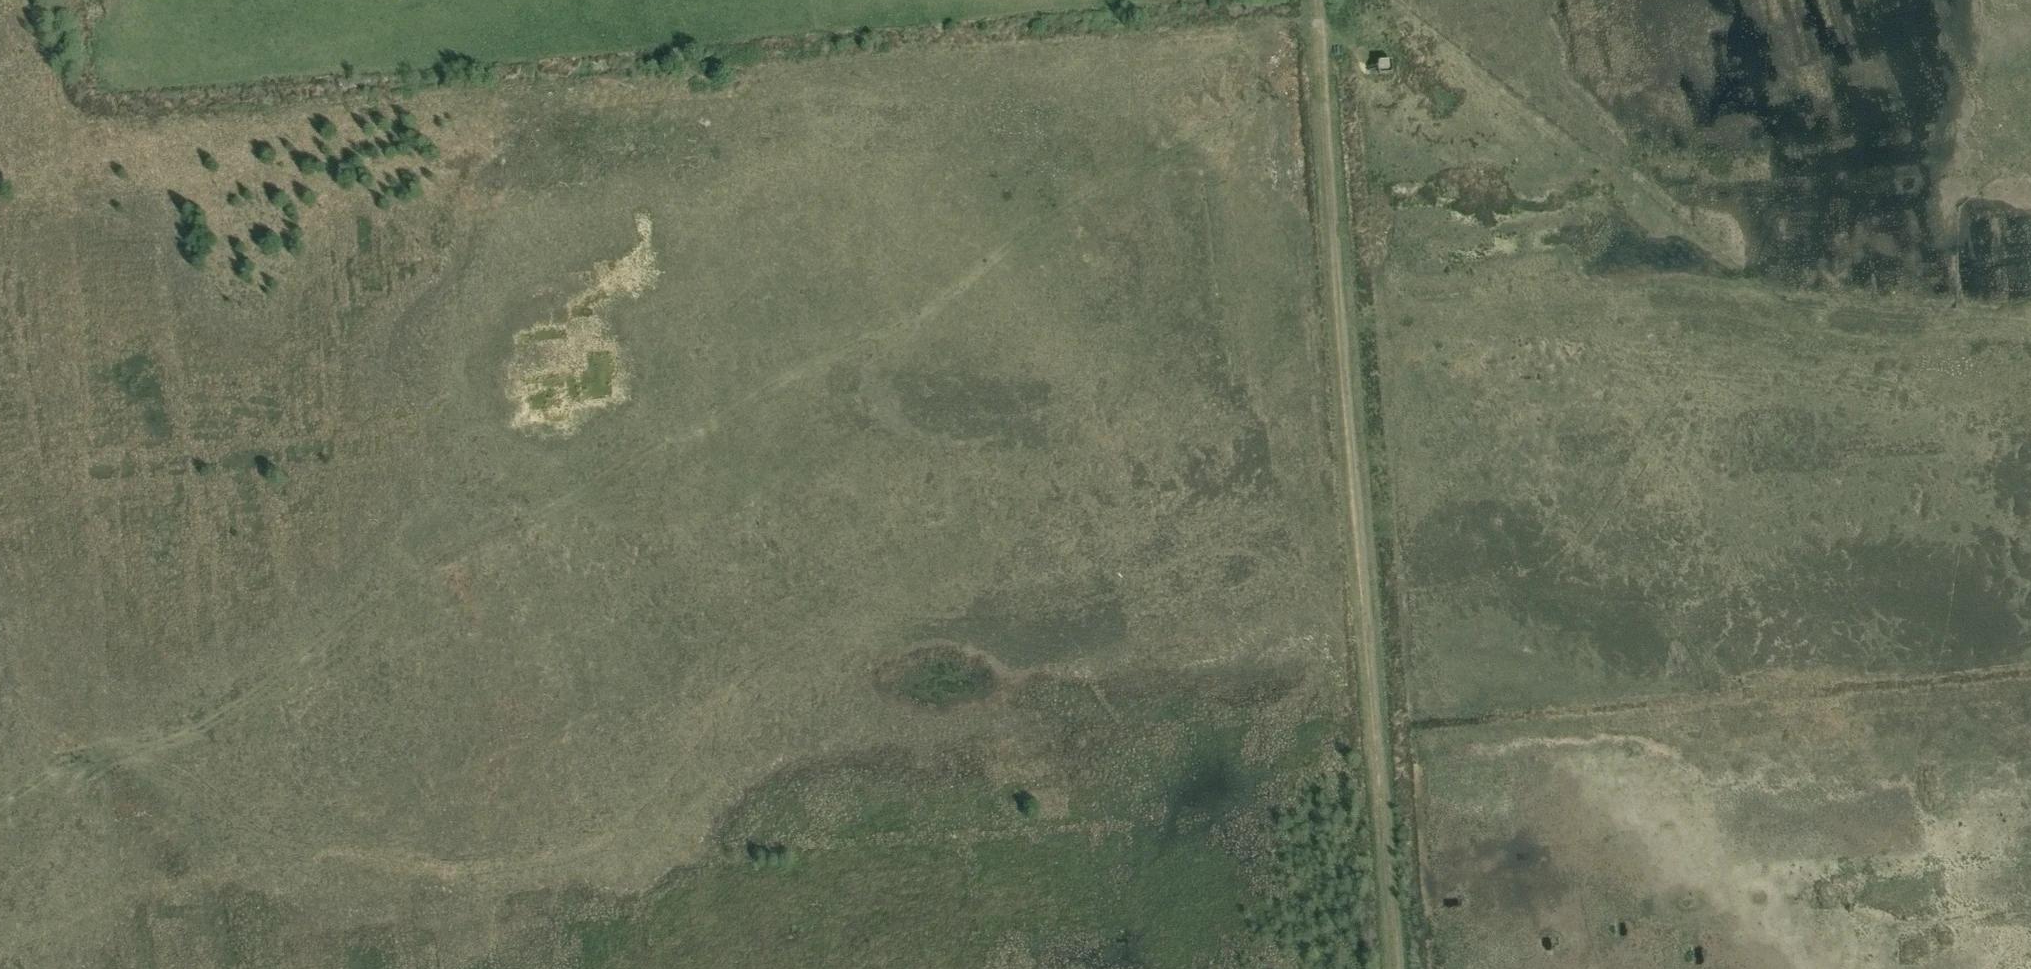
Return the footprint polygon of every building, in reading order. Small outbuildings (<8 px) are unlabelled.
[(1391,62),(1379,62),(1379,69),(1379,75),(1392,75),(1391,62)]
